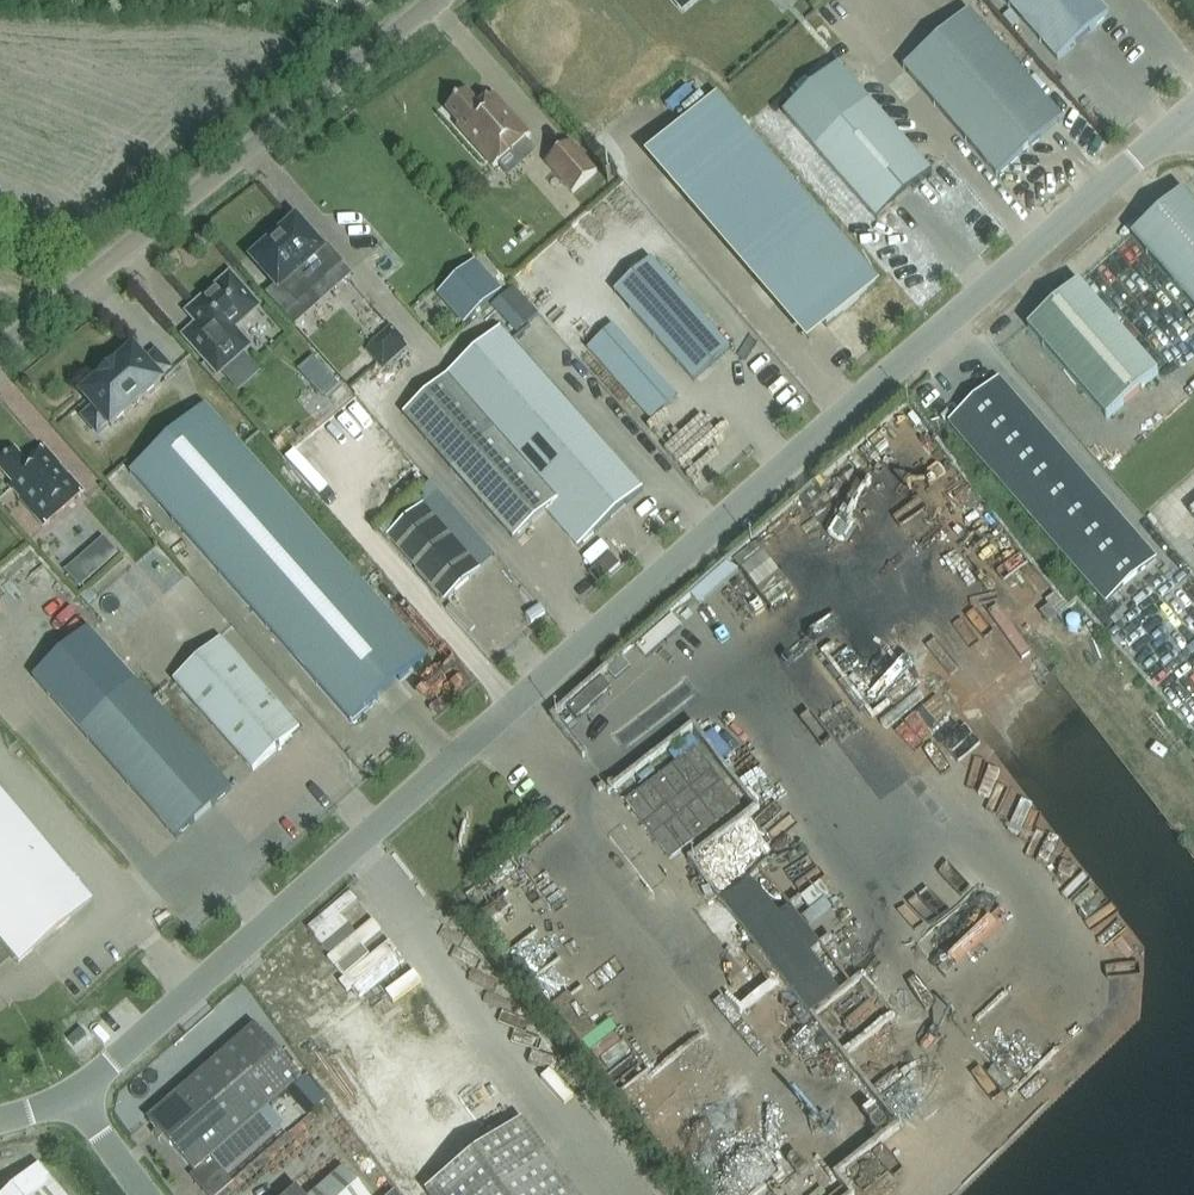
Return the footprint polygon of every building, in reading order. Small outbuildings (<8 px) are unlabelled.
[(1058,61),(1109,16),(1095,0),(1004,0),(1058,61)] [(998,177),(1064,120),(969,12),(904,68),(998,177)] [(837,65),(783,112),(814,148),(878,220),(932,173),(869,100),(837,65)] [(458,127),(494,168),(530,136),(494,95),(480,107),(467,92),(447,110),(460,125),(458,127)] [(821,332),(877,284),(716,97),(646,158),(787,322),(802,309),(821,332)] [(546,164),(572,194),(597,173),(571,143),(546,164)] [(1183,192),(1132,237),(1193,308),(1193,204),(1183,192)] [(321,249),(297,222),(254,260),(279,289),(291,278),(308,297),(345,263),(328,243),(321,249)] [(615,292),(694,382),(731,350),(651,260),(615,292)] [(501,292),(474,262),(439,293),(466,323),(501,292)] [(185,336),(218,374),(249,346),(233,328),(257,306),(231,276),(209,295),(204,295),(193,304),(193,309),(189,312),(199,323),(185,336)] [(1079,283),(1028,328),(1107,419),(1159,374),(1079,283)] [(373,348),(389,365),(415,341),(399,324),(373,348)] [(588,348),(651,420),(677,398),(613,326),(588,348)] [(501,329),(404,415),(451,468),(515,540),(547,512),(579,547),(643,490),(504,332),(501,329)] [(84,394),(112,425),(161,382),(133,350),(116,365),(115,364),(100,377),(101,379),(84,394)] [(311,384),(325,371),(312,357),(298,370),(311,384)] [(376,380),(357,397),(365,406),(384,389),(401,374),(393,365),(376,380)] [(949,423),(1106,603),(1156,559),(1000,379),(949,423)] [(428,658),(206,406),(130,472),(352,724),(428,658)] [(956,521),(979,504),(975,491),(931,428),(934,441),(919,451),(925,473),(910,452),(908,444),(893,448),(887,439),(873,443),(877,458),(872,462),(879,489),(893,486),(911,511),(910,506),(941,498),(943,504),(955,521),(956,521)] [(0,465),(0,470),(13,485),(10,488),(45,528),(84,493),(45,448),(27,464),(16,451),(0,465)] [(388,536),(445,601),(481,570),(424,505),(388,536)] [(119,556),(104,538),(90,551),(105,568),(119,556)] [(88,588),(105,573),(75,541),(59,556),(88,588)] [(991,748),(964,699),(1033,661),(1002,605),(1007,595),(996,589),(987,593),(974,569),(965,588),(932,606),(930,603),(894,623),(891,621),(855,641),(872,672),(915,649),(919,656),(859,688),(876,718),(900,706),(904,708),(907,714),(900,727),(904,734),(933,749),(942,744),(982,765),(991,748)] [(88,605),(97,597),(90,590),(82,597),(88,605)] [(88,629),(33,678),(80,730),(177,839),(232,790),(135,681),(88,629)] [(301,729),(221,639),(174,681),(254,771),(301,729)] [(607,670),(616,680),(631,667),(622,657),(607,670)] [(626,802),(671,859),(740,805),(695,748),(626,802)] [(11,956),(17,963),(90,901),(0,794),(0,965),(11,956)] [(867,982),(782,861),(735,894),(821,1015),(867,982)] [(205,1172),(214,1165),(214,1157),(286,1093),(302,1079),(256,1027),(149,1121),(195,1173),(196,1172),(205,1172)] [(789,1075),(808,1088),(822,1068),(802,1055),(789,1075)] [(306,1076),(302,1079),(286,1093),(308,1117),(328,1100),(306,1076)] [(522,1122),(426,1192),(428,1194),(576,1194),(522,1122)] [(40,1166),(6,1194),(64,1194),(40,1166)] [(790,1169),(790,1194),(804,1194),(804,1187),(816,1187),(816,1169),(790,1169)] [(343,1170),(314,1194),(365,1194),(343,1170)]
